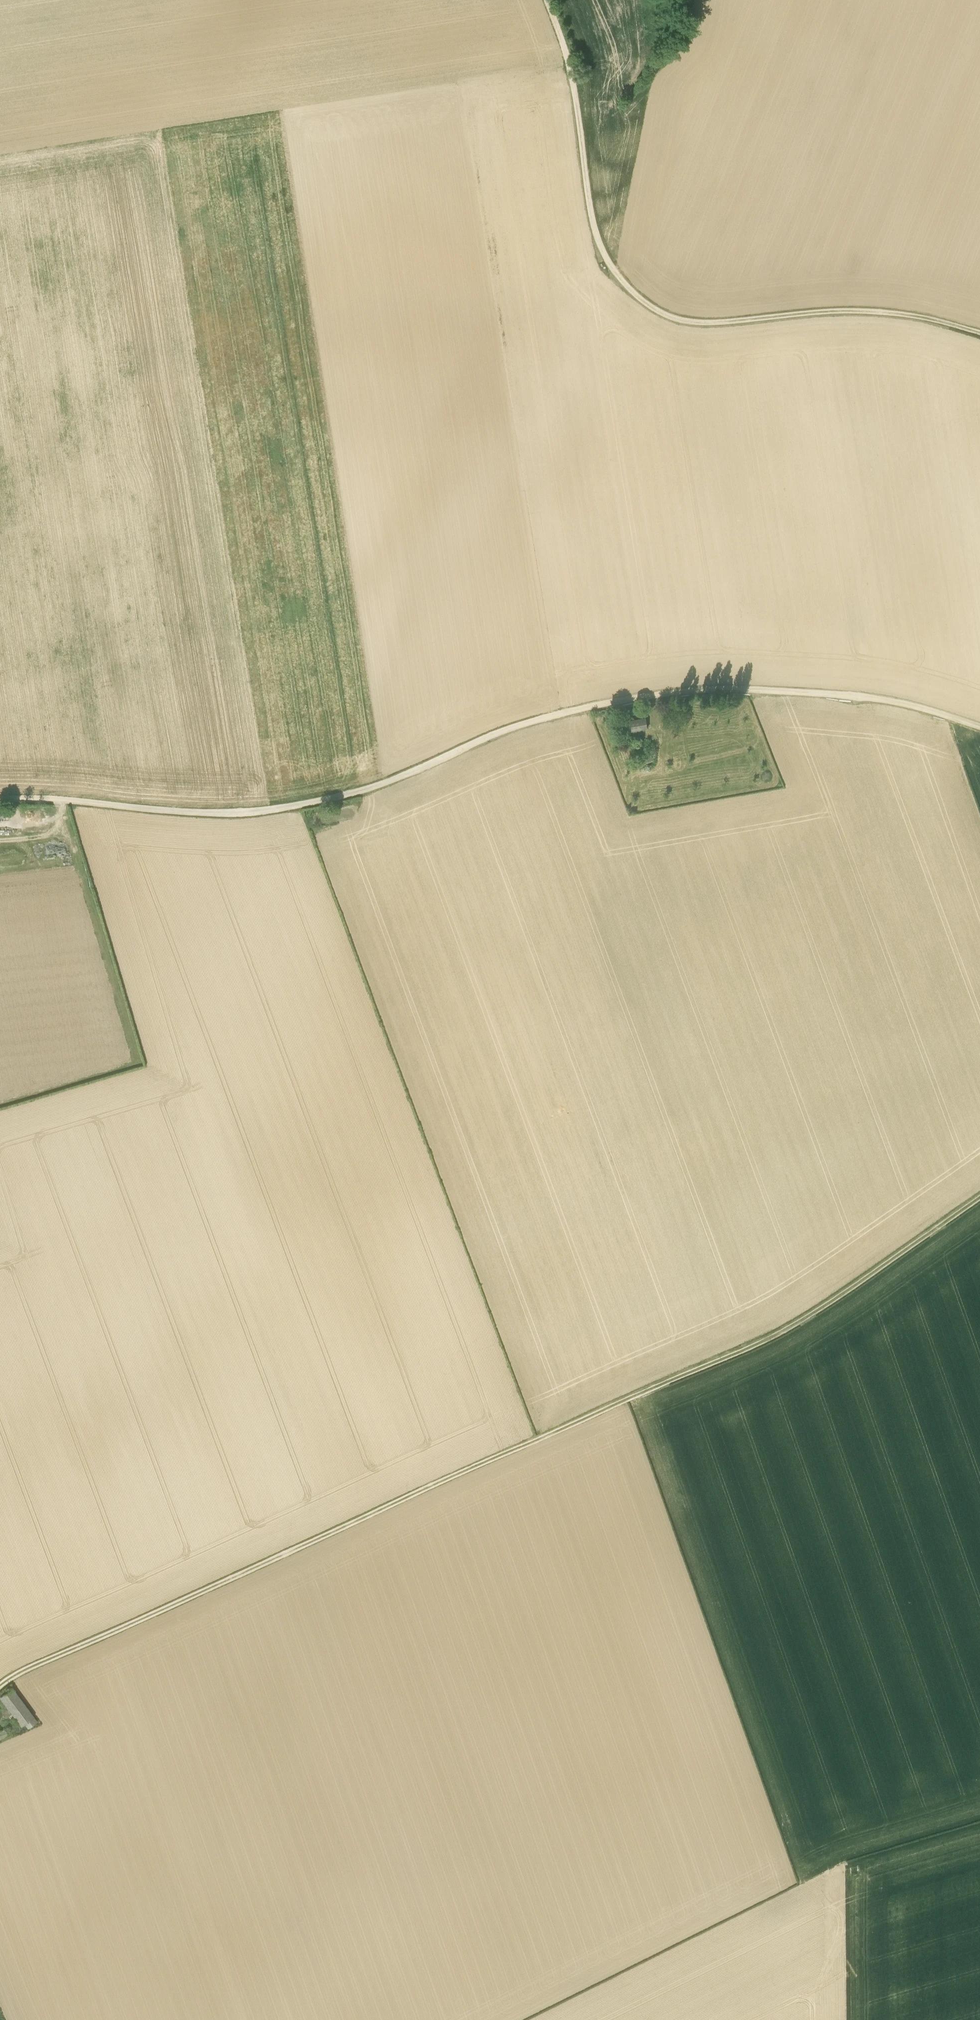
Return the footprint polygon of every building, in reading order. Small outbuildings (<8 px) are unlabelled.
[(646,718),(626,721),(628,731),(648,728),(646,718)] [(640,766),(654,761),(652,756),(638,760),(640,766)] [(37,1722),(33,1717),(12,1688),(0,1696),(22,1725),(25,1723),(29,1728),(37,1722)]
